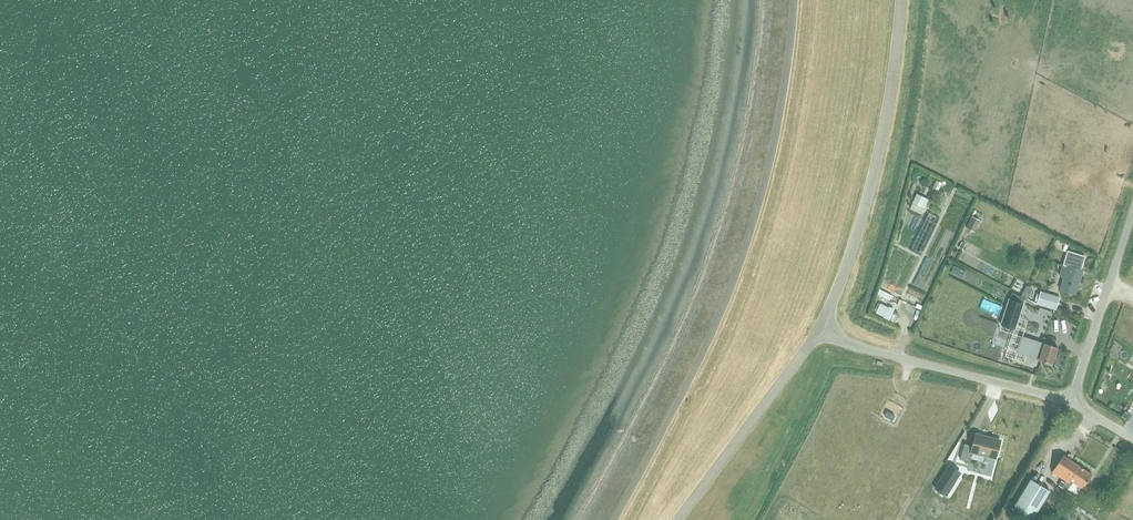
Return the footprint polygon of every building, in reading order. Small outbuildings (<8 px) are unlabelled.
[(934,177),(933,186),(939,187),(941,179),(934,177)] [(917,194),(913,203),(924,208),(928,199),(917,194)] [(975,216),(961,244),(964,245),(972,230),(975,232),(981,219),(975,216)] [(1075,293),(1083,267),(1064,261),(1060,275),(1064,276),(1060,288),(1075,293)] [(1027,299),(1033,288),(1027,285),(1021,296),(1027,299)] [(879,289),(876,294),(889,300),(891,295),(879,289)] [(1037,304),(1056,310),(1060,297),(1041,291),(1037,304)] [(1008,302),(1000,325),(1014,330),(1022,307),(1008,302)] [(880,303),(875,312),(883,316),(888,307),(880,303)] [(888,307),(883,316),(888,319),(894,308),(889,306),(888,307)] [(1040,308),(1037,314),(1050,320),(1053,314),(1040,308)] [(1119,360),(1126,348),(1112,341),(1106,353),(1119,360)] [(1028,354),(1030,347),(1018,343),(1016,350),(1028,354)] [(1045,343),(1042,351),(1035,349),(1033,354),(1040,357),(1039,360),(1047,362),(1046,364),(1051,366),(1052,364),(1053,364),(1058,347),(1045,343)] [(1124,365),(1132,369),(1132,353),(1130,352),(1124,365)] [(996,458),(1000,440),(976,434),(972,446),(964,443),(960,460),(969,462),(971,452),(996,458)] [(1062,458),(1052,473),(1062,480),(1056,491),(1064,496),(1072,483),(1082,489),(1091,476),(1062,458)] [(942,477),(935,488),(947,495),(954,484),(942,477)] [(1014,508),(1033,519),(1050,491),(1031,479),(1014,508)]
